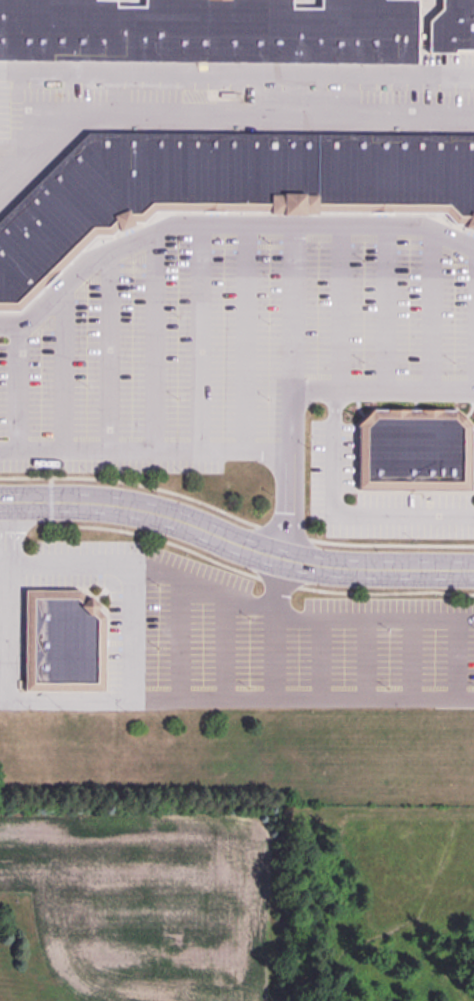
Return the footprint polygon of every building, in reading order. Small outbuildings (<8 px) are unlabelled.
[(92,0),(113,0),(113,8),(143,8),(143,0),(289,0),(289,9),(318,9),(318,0),(415,0),(415,64),(0,61),(0,0),(92,0)] [(440,9),(440,0),(473,0),(473,50),(452,50),(452,54),(427,53),(427,21),(440,9)] [(86,134),(473,137),(473,230),(464,226),(452,226),(442,214),(152,212),(142,223),(130,223),(116,231),(111,237),(94,236),(17,312),(0,312),(0,219),(86,134)] [(356,426),(355,490),(467,490),(468,428),(453,411),(370,411),(356,426)] [(102,618),(76,592),(23,591),(22,692),(101,693),(102,618)]
